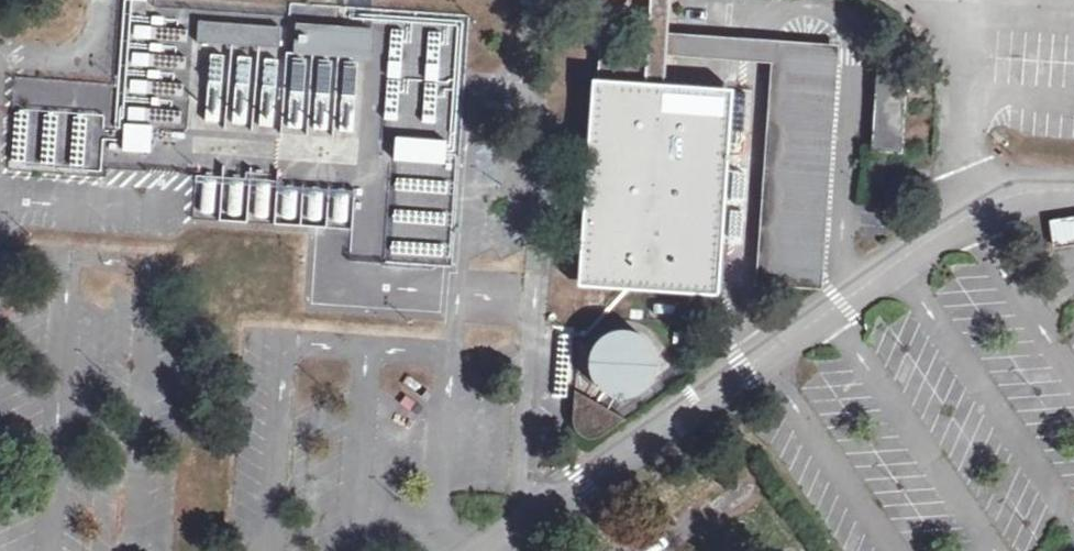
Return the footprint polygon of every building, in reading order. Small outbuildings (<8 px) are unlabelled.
[(149,41),(150,51),(190,48),(189,20),(150,23),(149,0),(127,0),(130,42),(149,41)] [(642,90),(666,92),(668,56),(670,39),(672,0),(649,0),(642,90)] [(448,263),(455,26),(288,21),(288,24),(195,22),(194,60),(206,60),(204,131),(276,133),(275,164),(354,166),(354,190),(392,191),(390,261),(448,263)] [(670,39),(668,56),(778,63),(770,173),(828,177),(837,50),(670,39)] [(912,61),(889,60),(881,154),(905,156),(912,61)] [(12,110),(11,171),(105,172),(106,83),(83,83),(82,111),(12,110)] [(732,96),(666,92),(642,90),(597,87),(582,287),(717,296),(732,96)] [(127,108),(123,154),(172,159),(176,112),(127,108)] [(828,177),(770,173),(763,285),(819,289),(828,177)] [(282,186),(282,219),(348,220),(348,187),(282,186)] [(1055,226),(1059,250),(1073,247),(1073,223),(1055,226)] [(640,335),(625,332),(620,332),(610,334),(601,339),(594,346),(587,364),(587,373),(590,383),(599,395),(607,401),(619,405),(629,404),(646,397),(654,388),(660,371),(659,363),(657,354),(651,345),(646,340),(640,335)] [(603,438),(626,422),(576,395),(575,423),(579,434),(584,438),(591,440),(603,438)]
